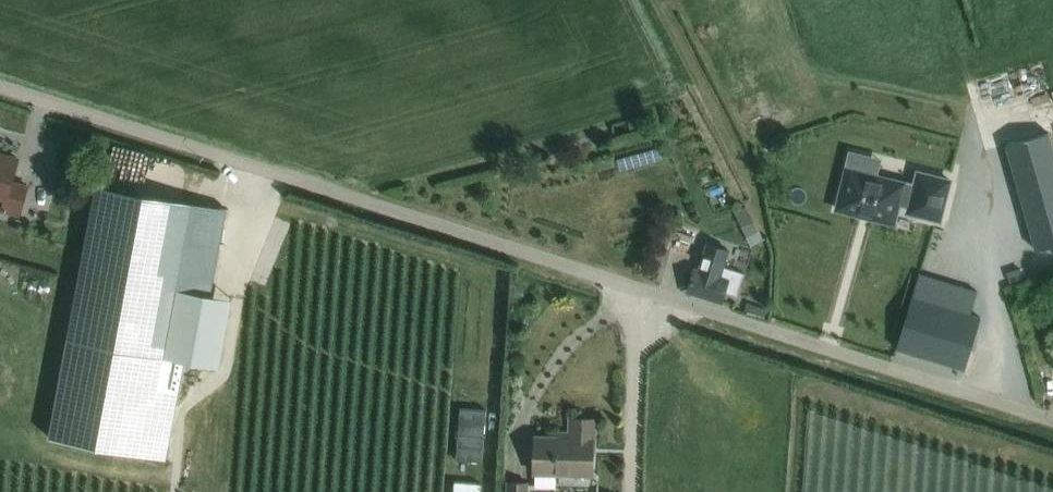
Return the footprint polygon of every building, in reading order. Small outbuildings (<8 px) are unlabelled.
[(1005,145),(1028,229),(1034,249),(1052,244),(1052,153),(1047,133),(1009,144),(1005,145)] [(18,215),(26,186),(10,181),(17,158),(0,154),(0,197),(5,198),(1,211),(18,215)] [(893,222),(897,204),(907,207),(905,214),(939,223),(951,178),(917,169),(913,186),(847,170),(837,208),(893,222)] [(96,185),(50,437),(146,455),(165,458),(183,359),(162,355),(174,287),(209,293),(224,208),(96,185)] [(762,239),(754,222),(745,205),(734,210),(751,245),(762,239)] [(694,268),(686,291),(720,302),(724,291),(736,295),(743,273),(723,267),(728,250),(706,243),(698,269),(694,268)] [(962,368),(978,316),(912,296),(896,348),(962,368)] [(750,304),(748,312),(765,318),(768,310),(750,304)] [(459,408),(455,460),(481,462),(485,410),(459,408)] [(534,474),(591,476),(593,439),(595,439),(596,419),(569,418),(568,438),(535,436),(534,474)] [(453,491),(480,491),(481,484),(454,482),(453,491)] [(507,491),(527,491),(527,484),(507,483),(507,491)] [(554,485),(529,484),(529,491),(554,491),(554,485)]
